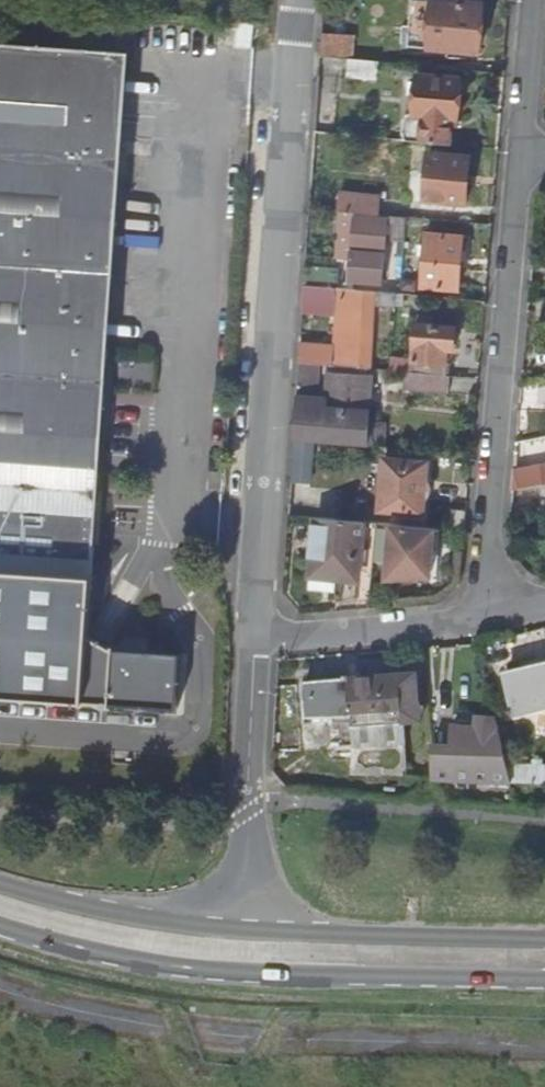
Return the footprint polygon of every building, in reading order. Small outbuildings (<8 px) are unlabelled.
[(435,1),(432,28),(420,27),(418,55),(450,57),(451,52),(482,55),(486,6),(435,1)] [(353,61),(354,61),(355,39),(326,37),(324,58),(353,61)] [(0,43),(0,570),(89,576),(95,577),(97,548),(84,547),(95,407),(102,408),(104,392),(112,393),(114,374),(105,373),(106,358),(99,357),(112,185),(120,186),(121,173),(131,174),(132,152),(123,152),(124,139),(115,139),(122,51),(0,43)] [(354,61),(353,61),(351,80),(381,82),(383,63),(354,61)] [(420,80),(418,115),(417,121),(423,122),(421,143),(452,146),(454,124),(458,124),(462,83),(420,80)] [(410,142),(421,143),(423,122),(417,121),(418,115),(412,115),(410,142)] [(473,159),(432,155),(428,201),(468,204),(473,159)] [(343,213),(381,216),(383,197),(345,193),(343,213)] [(409,219),(390,217),(390,221),(356,217),(350,281),(384,284),(390,226),(396,226),(395,238),(408,238),(409,219)] [(461,290),(463,268),(465,238),(429,235),(425,287),(461,290)] [(465,238),(463,268),(471,268),(473,238),(465,238)] [(308,287),(343,290),(344,275),(308,272),(308,287)] [(336,366),(373,369),(376,306),(397,308),(398,295),(343,290),(308,287),(308,289),(306,311),(341,313),(339,346),(304,343),(303,363),(324,365),(336,366)] [(413,373),(448,376),(450,351),(456,352),(456,349),(459,343),(460,334),(456,328),(419,326),(416,361),(395,359),(393,371),(413,373)] [(374,369),(373,369),(336,366),(336,374),(334,374),(331,399),(321,399),(324,365),(303,363),(297,440),(389,448),(390,426),(373,425),(377,377),(373,377),(374,369)] [(448,376),(413,373),(412,391),(455,394),(456,376),(448,376)] [(388,459),(383,510),(425,514),(430,463),(388,459)] [(517,474),(515,493),(544,487),(544,468),(517,474)] [(365,523),(317,518),(312,589),(337,591),(339,575),(341,575),(341,579),(360,580),(365,523)] [(438,529),(393,525),(389,579),(432,577),(433,572),(435,572),(438,529)] [(107,701),(177,708),(181,656),(113,651),(113,646),(86,636),(89,576),(0,570),(0,693),(107,701)] [(544,711),(544,661),(530,665),(532,674),(509,679),(517,717),(544,711)] [(419,678),(378,681),(371,748),(367,778),(409,781),(406,726),(422,725),(419,678)] [(356,749),(371,748),(378,681),(308,685),(310,722),(354,719),(356,749)] [(456,730),(455,752),(436,751),(435,782),(514,786),(513,783),(510,767),(499,720),(480,719),(480,731),(456,730)] [(544,785),(544,769),(510,767),(513,783),(544,785)]
